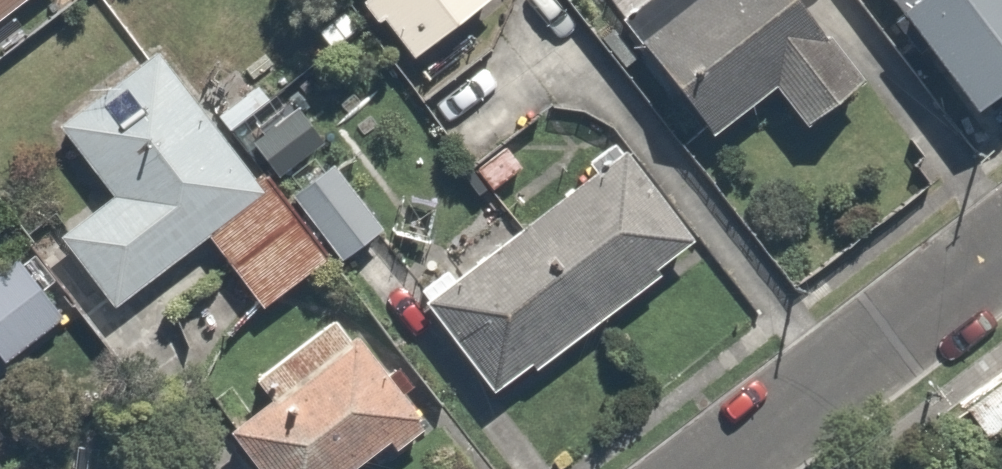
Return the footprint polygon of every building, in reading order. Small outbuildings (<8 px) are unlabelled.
[(18,0),(0,0),(0,13),(18,0)] [(399,57),(478,0),(359,0),(399,57)] [(399,57),(383,69),(450,162),(532,103),(567,150),(598,127),(621,111),(541,0),(478,0),(399,57)] [(615,17),(697,127),(761,80),(789,119),(845,78),(788,0),(639,0),(615,17)] [(965,119),(1001,93),(1001,0),(880,0),(965,119)] [(260,199),(159,41),(46,113),(102,200),(51,232),(97,303),(201,236),(260,199)] [(567,150),(498,199),(516,225),(420,294),(485,384),(681,243),(598,127),(567,150)] [(260,199),(201,236),(245,305),(376,222),(331,153),(260,199)] [(0,262),(0,362),(56,319),(8,256),(0,262)] [(330,314),(198,413),(239,468),(352,468),(412,424),(330,314)]
